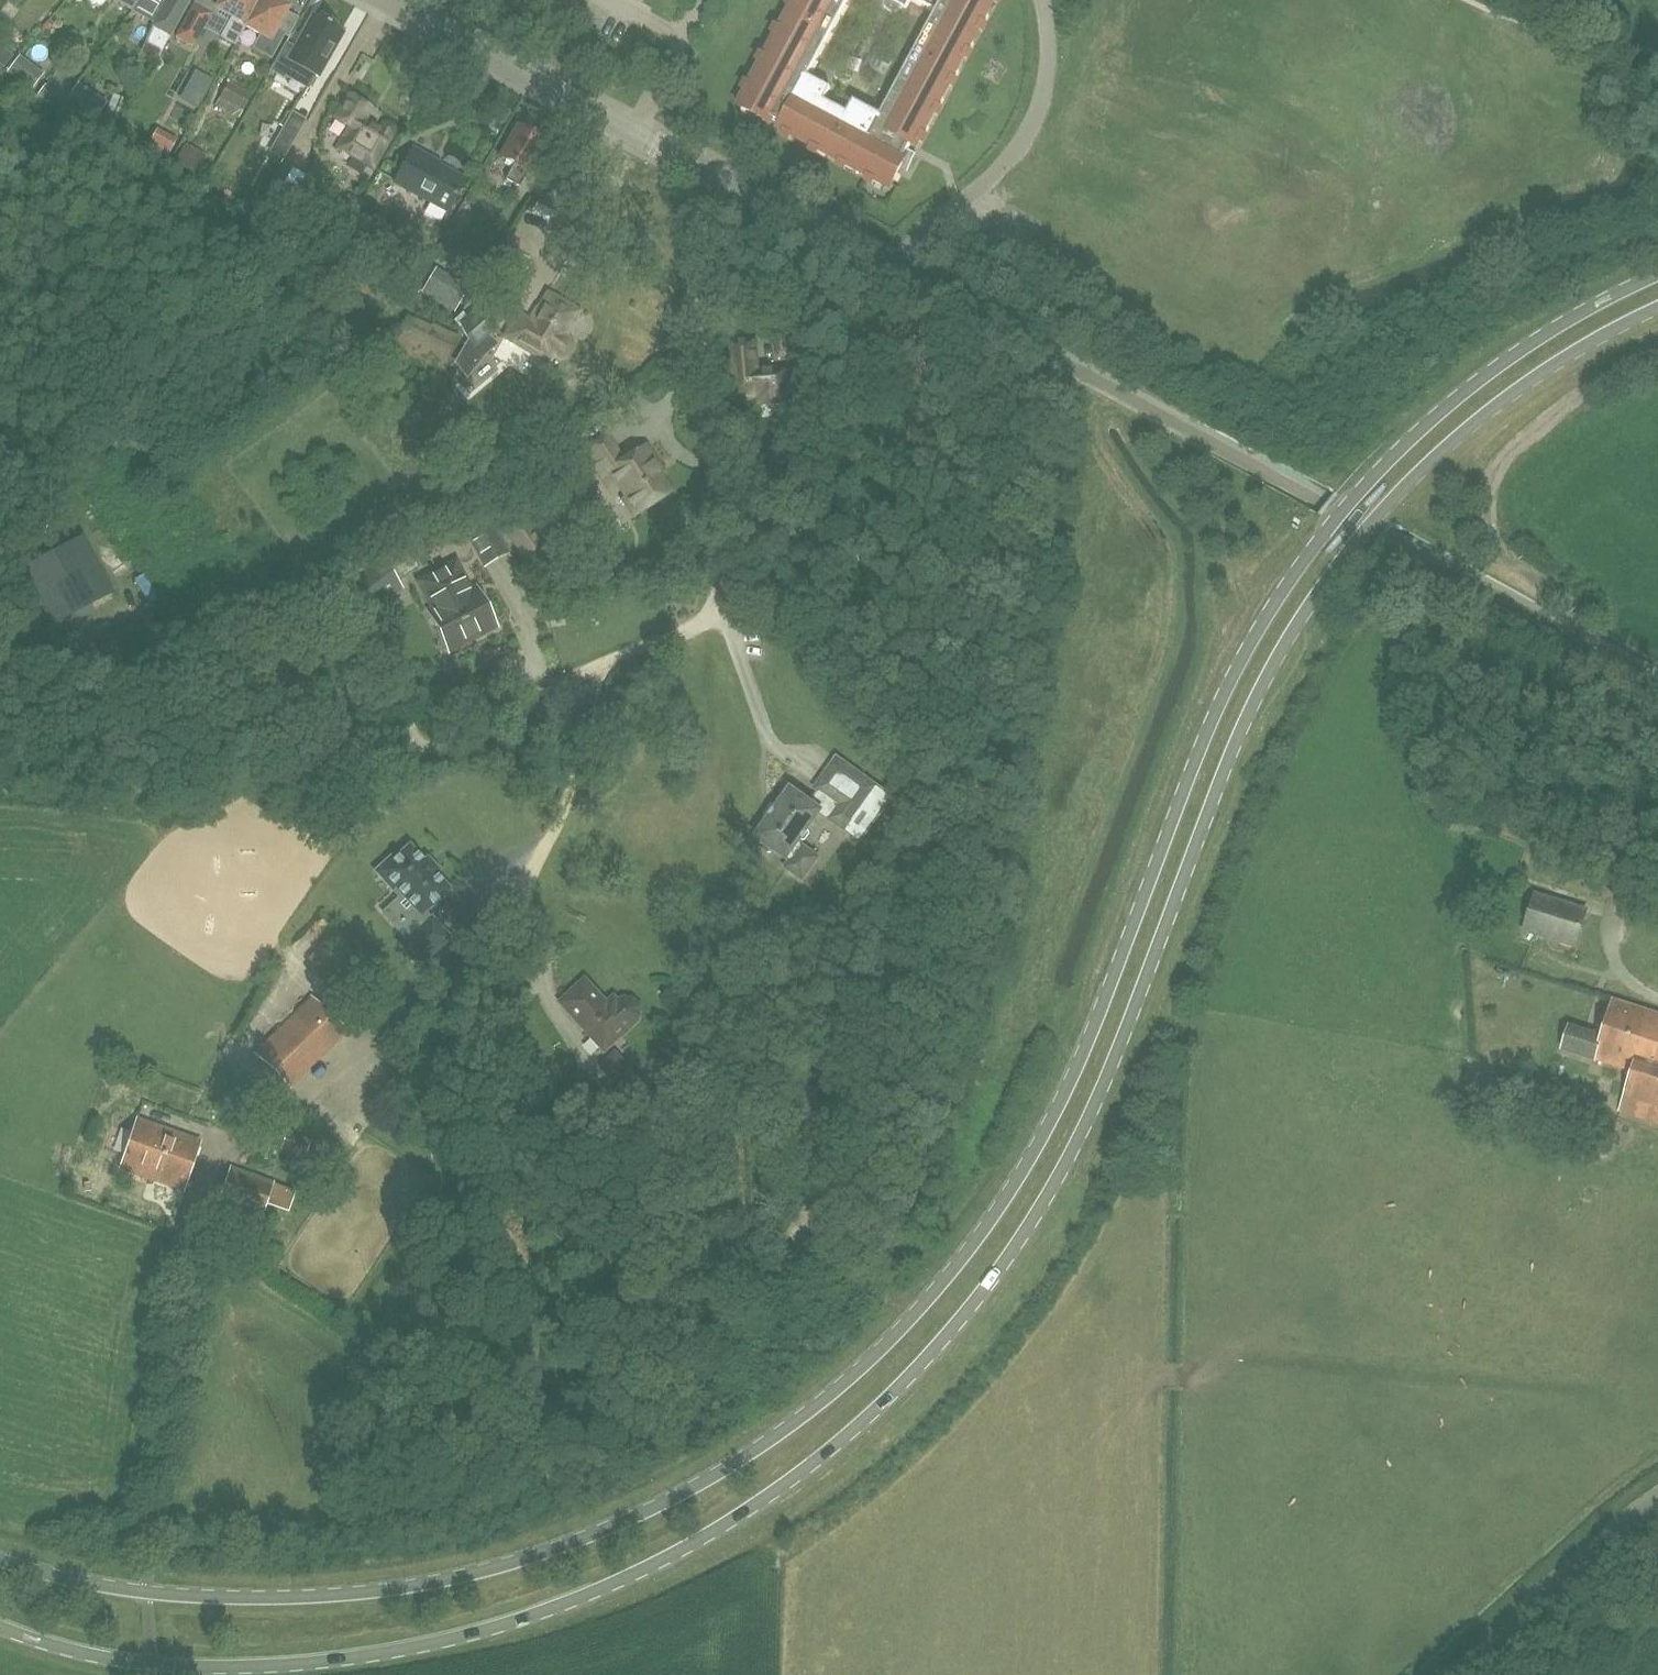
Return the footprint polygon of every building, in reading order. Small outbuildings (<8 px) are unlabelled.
[(108,6),(110,2),(131,13),(141,0),(98,0),(108,6)] [(153,26),(162,9),(145,0),(141,0),(131,13),(153,26)] [(162,9),(153,26),(142,56),(156,64),(171,38),(190,3),(192,0),(145,0),(162,9)] [(190,3),(212,15),(204,31),(219,39),(229,20),(215,12),(221,0),(192,0),(190,3)] [(215,12),(229,20),(219,39),(234,47),(245,27),(260,0),(221,0),(215,12)] [(284,36),(275,31),(285,13),(288,8),(274,0),(260,0),(245,27),(260,35),(252,49),(271,60),(284,36)] [(962,49),(967,51),(979,30),(973,28),(977,21),(982,23),(994,2),(989,0),(919,0),(936,10),(879,114),(854,100),(846,113),(823,100),(829,88),(806,75),(847,0),(795,0),(794,1),(800,3),(796,10),(791,8),(779,29),(785,31),(781,38),(776,36),(764,57),(770,59),(766,66),(761,63),(749,85),(755,87),(751,94),(746,91),(737,107),(769,124),(771,119),(780,124),(777,129),(784,132),(787,127),(793,131),(791,136),(812,147),(815,142),(821,146),(819,151),(840,162),(842,157),(849,161),(846,166),(868,177),(870,172),(892,184),(889,189),(890,189),(907,158),(904,157),(908,149),(910,146),(915,148),(919,142),(914,139),(917,133),(922,135),(934,114),(928,111),(932,105),(937,107),(949,86),(943,84),(947,77),(952,79),(964,58),(958,55),(962,49)] [(883,1),(883,5),(889,11),(896,13),(903,6),(905,7),(908,0),(883,0),(883,1)] [(190,3),(171,38),(192,51),(204,31),(212,15),(190,3)] [(298,20),(285,13),(275,31),(284,36),(288,38),(298,20)] [(270,70),(309,92),(342,32),(314,16),(295,48),(285,42),(270,70)] [(0,48),(0,67),(3,69),(12,58),(0,48)] [(21,56),(8,72),(33,92),(45,75),(21,56)] [(62,65),(47,84),(65,97),(80,78),(62,65)] [(216,79),(195,67),(179,98),(199,109),(216,79)] [(108,99),(80,78),(65,97),(94,118),(108,99)] [(56,109),(65,97),(47,84),(38,96),(56,109)] [(241,118),(253,98),(229,84),(218,104),(241,118)] [(112,90),(108,99),(100,117),(120,126),(132,98),(112,90)] [(335,119),(350,128),(338,148),(371,167),(393,130),(392,126),(388,124),(385,125),(383,129),(379,129),(374,127),(375,124),(365,118),(371,107),(350,95),(335,119)] [(283,162),(306,122),(292,114),(268,154),(283,162)] [(686,115),(683,121),(692,126),(695,121),(686,115)] [(177,136),(156,125),(144,148),(165,159),(177,136)] [(546,142),(530,133),(530,129),(523,125),(519,127),(518,126),(500,158),(513,166),(505,180),(519,188),(546,142)] [(206,155),(181,141),(171,159),(196,173),(206,155)] [(413,150),(395,183),(430,203),(424,214),(441,223),(447,212),(465,180),(429,161),(430,159),(413,150)] [(292,171),(283,186),(297,194),(306,179),(292,171)] [(283,186),(274,202),(315,226),(324,210),(297,194),(283,186)] [(471,289),(436,270),(422,297),(457,316),(471,289)] [(503,339),(529,354),(548,365),(559,370),(550,387),(583,406),(613,356),(567,331),(577,312),(547,294),(530,324),(516,317),(504,337),(503,339)] [(459,325),(469,337),(454,362),(466,376),(482,356),(496,343),(488,333),(512,313),(496,295),(459,325)] [(460,338),(408,315),(390,357),(441,380),(460,338)] [(774,335),(776,359),(790,358),(787,333),(774,335)] [(529,354),(503,339),(494,356),(538,382),(548,365),(529,354)] [(788,370),(756,373),(753,343),(732,345),(735,375),(732,376),(734,399),(760,396),(761,403),(791,400),(788,370)] [(607,485),(616,479),(635,510),(665,491),(651,468),(655,466),(644,448),(620,463),(604,437),(585,449),(607,485)] [(485,513),(463,524),(485,566),(506,555),(495,534),(485,513)] [(524,515),(503,529),(532,572),(552,558),(524,515)] [(84,553),(34,579),(56,621),(73,612),(90,603),(106,594),(84,553)] [(383,558),(331,595),(353,625),(405,589),(387,564),(383,558)] [(438,573),(471,637),(474,635),(479,638),(491,631),(491,626),(494,625),(478,593),(473,596),(460,571),(454,574),(450,566),(438,573)] [(467,638),(471,637),(438,573),(425,579),(429,587),(423,590),(436,615),(431,618),(447,649),(451,647),(455,650),(467,644),(467,638)] [(828,773),(816,789),(839,806),(830,820),(846,831),(867,801),(879,785),(839,757),(828,773)] [(791,790),(756,838),(760,841),(758,844),(758,847),(768,854),(772,853),(774,851),(787,860),(788,858),(792,861),(786,868),(803,880),(818,858),(798,844),(821,812),(791,790)] [(395,887),(402,895),(415,910),(412,913),(411,911),(400,921),(412,935),(407,939),(400,946),(418,966),(449,938),(431,918),(427,921),(421,915),(449,890),(435,874),(438,871),(435,868),(430,862),(427,859),(424,862),(409,846),(395,859),(392,856),(375,872),(391,890),(395,887)] [(1535,897),(1525,931),(1575,946),(1586,912),(1535,897)] [(336,926),(303,959),(317,973),(351,940),(336,926)] [(586,983),(564,1004),(605,1050),(610,1046),(635,1023),(638,1016),(638,1009),(632,1003),(625,1002),(618,1005),(611,1011),(586,983)] [(256,1055),(283,1083),(340,1027),(313,1000),(256,1055)] [(1613,1000),(1601,1037),(1569,1027),(1561,1051),(1632,1074),(1620,1112),(1657,1125),(1657,1015),(1613,1000)] [(615,1052),(598,1067),(660,1133),(677,1117),(658,1098),(648,1088),(615,1052)] [(137,1121),(120,1169),(183,1191),(200,1143),(137,1121)] [(288,1135),(283,1148),(304,1156),(308,1143),(288,1135)] [(262,1219),(272,1222),(277,1209),(288,1212),(295,1193),(229,1170),(218,1204),(262,1219)]
